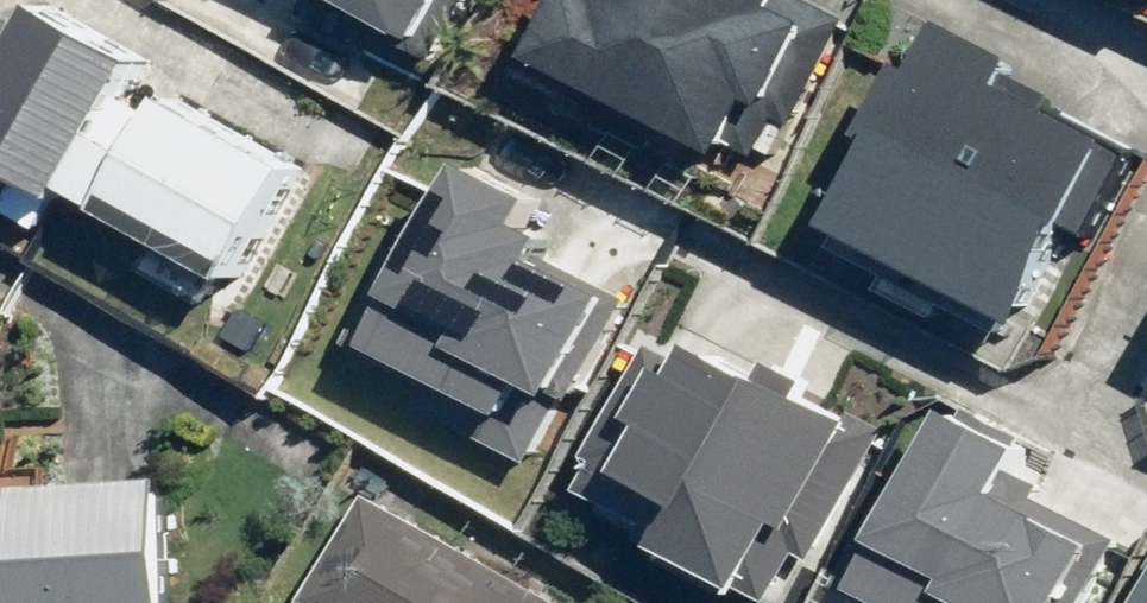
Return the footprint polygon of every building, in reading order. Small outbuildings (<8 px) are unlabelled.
[(314,7),(425,61),(455,0),(318,0),(314,7)] [(524,74),(722,177),(753,118),(768,125),(813,39),(750,6),(753,0),(563,0),(524,74)] [(90,147),(116,101),(127,81),(29,27),(0,80),(0,189),(51,218),(57,206),(223,298),(285,186),(156,114),(126,168),(90,147)] [(836,234),(845,239),(1028,335),(1076,244),(1090,252),(1131,175),(1004,108),(1026,66),(952,28),(928,73),(908,62),(864,146),(879,154),(836,234)] [(399,254),(346,349),(504,436),(519,409),(548,425),(567,391),(585,401),(638,306),(523,243),(538,216),(465,176),(416,264),(399,254)] [(756,380),(673,337),(616,448),(604,442),(565,518),(692,583),(723,599),(737,571),(757,581),(769,557),(808,577),(855,484),(734,422),(756,380)] [(942,403),(885,514),(873,508),(834,584),(871,602),(1097,602),(1124,550),(1003,488),(1025,445),(942,403)] [(0,504),(0,602),(162,602),(157,497),(0,504)] [(304,602),(545,602),(362,500),(304,602)] [(1136,602),(1146,602),(1146,581),(1136,602)]
